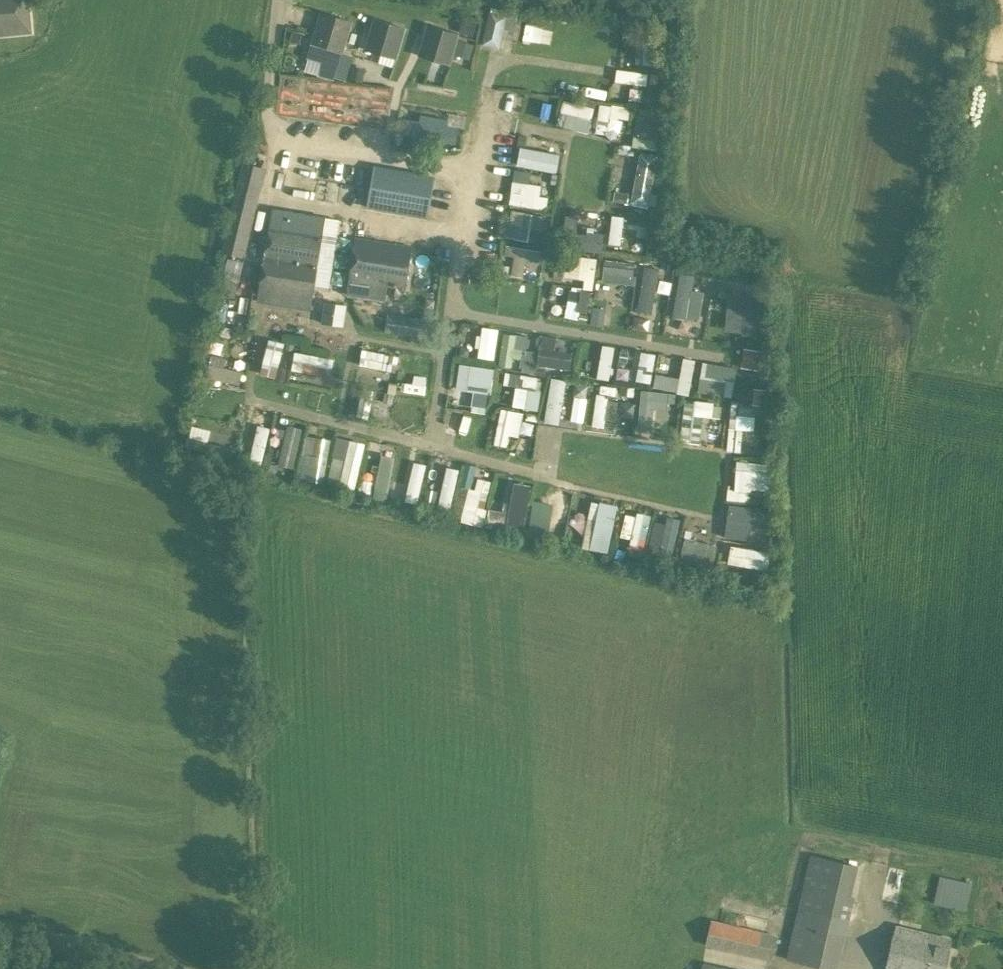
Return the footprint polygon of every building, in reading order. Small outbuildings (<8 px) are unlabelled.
[(30,33),(27,0),(0,0),(0,35),(30,33)] [(490,10),(483,44),(502,48),(504,35),(517,38),(522,17),(490,10)] [(343,51),(350,22),(323,14),(314,42),(343,51)] [(396,57),(404,29),(376,21),(368,49),(396,57)] [(462,25),(459,37),(474,41),(477,29),(462,25)] [(449,64),(457,35),(429,26),(421,55),(449,64)] [(617,69),(616,83),(649,84),(649,70),(617,69)] [(632,86),(630,99),(657,103),(659,91),(632,86)] [(560,127),(592,130),(594,104),(562,101),(560,127)] [(630,120),(630,105),(600,104),(599,119),(630,120)] [(446,135),(462,135),(462,106),(405,106),(405,141),(446,140),(446,135)] [(635,147),(657,147),(658,114),(635,114),(635,147)] [(519,148),(518,167),(559,170),(561,151),(519,148)] [(638,151),(633,204),(654,206),(659,153),(638,151)] [(243,257),(265,167),(244,162),(222,252),(243,257)] [(366,207),(427,218),(435,176),(373,166),(366,207)] [(547,185),(531,182),(533,171),(515,168),(510,203),(544,209),(547,185)] [(271,222),(266,257),(259,303),(272,305),(311,312),(324,231),(326,217),(274,208),(271,222)] [(529,241),(531,228),(543,231),(546,215),(511,208),(506,236),(529,241)] [(602,252),(605,233),(580,229),(578,249),(602,252)] [(406,287),(413,248),(358,238),(348,293),(385,300),(388,284),(406,287)] [(503,269),(523,273),(526,261),(540,263),(543,250),(508,243),(503,269)] [(565,276),(592,280),(596,258),(569,254),(565,276)] [(603,281),(633,283),(635,262),(604,259),(603,281)] [(531,275),(530,283),(537,284),(540,265),(527,263),(525,274),(531,275)] [(652,312),(660,269),(645,266),(637,309),(652,312)] [(705,292),(692,290),(695,275),(680,272),(672,314),(700,320),(705,292)] [(706,273),(704,283),(728,288),(730,278),(706,273)] [(745,334),(759,334),(761,282),(746,282),(745,334)] [(569,286),(564,314),(587,318),(591,290),(569,286)] [(322,322),(344,325),(347,304),(325,301),(322,322)] [(604,324),(606,308),(595,306),(592,322),(604,324)] [(385,328),(426,338),(430,320),(389,311),(385,328)] [(636,328),(650,328),(650,312),(636,312),(636,328)] [(481,325),(477,356),(495,358),(499,327),(481,325)] [(503,332),(501,362),(521,364),(520,368),(535,369),(537,349),(528,348),(530,334),(503,332)] [(537,363),(572,368),(574,351),(554,348),(556,336),(542,333),(537,363)] [(574,350),(575,339),(557,337),(556,348),(574,350)] [(278,367),(284,342),(269,338),(263,363),(278,367)] [(611,379),(617,346),(603,343),(597,377),(611,379)] [(364,347),(361,363),(396,372),(400,356),(364,347)] [(653,382),(656,352),(641,351),(638,381),(653,382)] [(215,353),(206,376),(237,387),(243,372),(225,365),(228,358),(215,353)] [(293,371),(333,373),(334,355),(294,353),(293,371)] [(690,392),(696,359),(684,357),(681,377),(657,373),(654,386),(690,392)] [(698,390),(732,396),(738,367),(704,360),(698,390)] [(475,390),(472,410),(487,412),(493,366),(460,362),(456,388),(475,390)] [(505,371),(504,383),(537,386),(538,374),(505,371)] [(426,392),(426,378),(404,377),(403,391),(426,392)] [(563,423),(565,378),(549,377),(547,422),(563,423)] [(539,409),(541,389),(515,385),(513,405),(539,409)] [(621,417),(636,416),(634,386),(619,387),(621,417)] [(674,409),(675,391),(641,390),(640,428),(653,428),(654,409),(674,409)] [(358,414),(368,417),(373,400),(362,397),(358,414)] [(687,398),(681,439),(700,442),(704,416),(713,417),(715,402),(687,398)] [(741,450),(742,429),(751,429),(752,403),(733,402),(732,450),(741,450)] [(508,447),(511,433),(519,435),(525,412),(503,407),(494,443),(508,447)] [(281,467),(297,469),(301,426),(285,424),(281,467)] [(256,425),(252,456),(265,458),(269,426),(256,425)] [(210,449),(214,429),(192,426),(189,445),(210,449)] [(301,480),(326,482),(329,437),(305,435),(301,480)] [(355,489),(366,442),(338,436),(327,482),(355,489)] [(378,454),(376,494),(391,495),(394,443),(370,441),(369,454),(378,454)] [(409,472),(400,471),(394,501),(419,505),(427,460),(412,457),(409,472)] [(729,488),(729,500),(750,500),(751,489),(770,490),(770,461),(737,460),(736,489),(729,488)] [(475,477),(478,465),(466,462),(452,518),(480,524),(491,481),(475,477)] [(450,514),(460,468),(448,465),(437,511),(450,514)] [(549,529),(556,506),(538,500),(531,524),(549,529)] [(589,500),(586,549),(613,550),(616,502),(589,500)] [(730,504),(728,522),(768,526),(770,508),(730,504)] [(644,553),(653,514),(638,511),(629,549),(644,553)] [(681,521),(660,516),(650,554),(671,559),(681,521)] [(715,562),(717,542),(686,540),(684,560),(715,562)] [(770,568),(771,550),(731,547),(730,565),(770,568)] [(823,968),(838,968),(854,898),(851,897),(857,866),(810,856),(786,961),(823,968)] [(939,875),(932,904),(965,911),(971,883),(939,875)] [(704,945),(770,961),(776,935),(710,919),(704,945)] [(894,930),(885,968),(944,968),(950,943),(894,930)]
